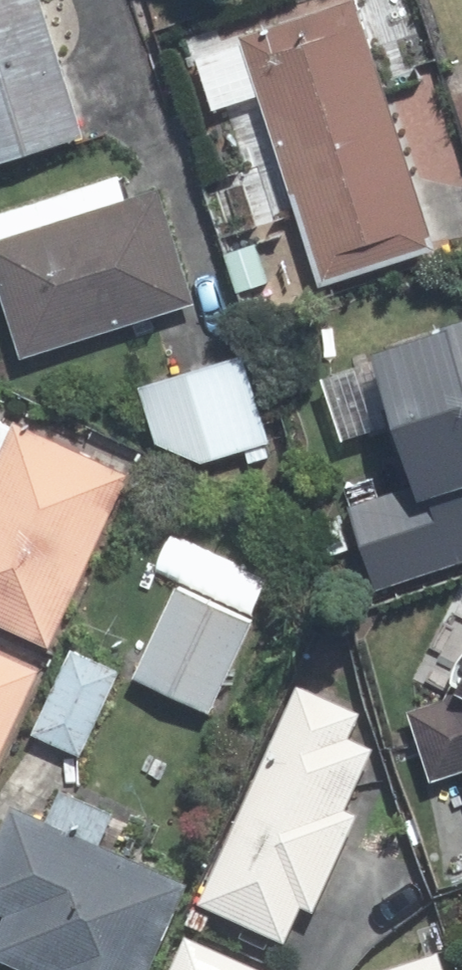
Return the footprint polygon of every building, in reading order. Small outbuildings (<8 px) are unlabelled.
[(55,0),(0,0),(0,171),(100,140),(55,0)] [(364,4),(255,40),(337,284),(442,248),(364,4)] [(0,221),(0,232),(42,361),(210,306),(173,194),(141,204),(132,177),(0,221)] [(416,417),(428,458),(436,455),(445,483),(365,510),(392,595),(461,572),(461,341),(406,360),(424,415),(416,417)] [(256,361),(155,394),(171,443),(218,466),(283,446),(256,361)] [(63,651),(141,478),(28,425),(24,433),(0,422),(0,423),(0,475),(4,477),(0,485),(0,622),(63,651)] [(189,594),(151,682),(224,714),(264,628),(189,594)] [(48,673),(0,652),(0,785),(48,673)] [(82,660),(46,738),(92,759),(128,682),(82,660)] [(313,693),(216,909),(301,947),(314,916),(328,922),(372,824),(359,819),(398,730),(313,693)] [(22,969),(166,969),(202,893),(113,852),(126,825),(76,802),(61,833),(29,817),(0,880),(0,915),(26,927),(9,964),(22,969)] [(203,914),(195,928),(213,939),(221,924),(203,914)] [(185,969),(248,969),(196,946),(185,969)] [(452,960),(421,969),(455,969),(452,960)]
